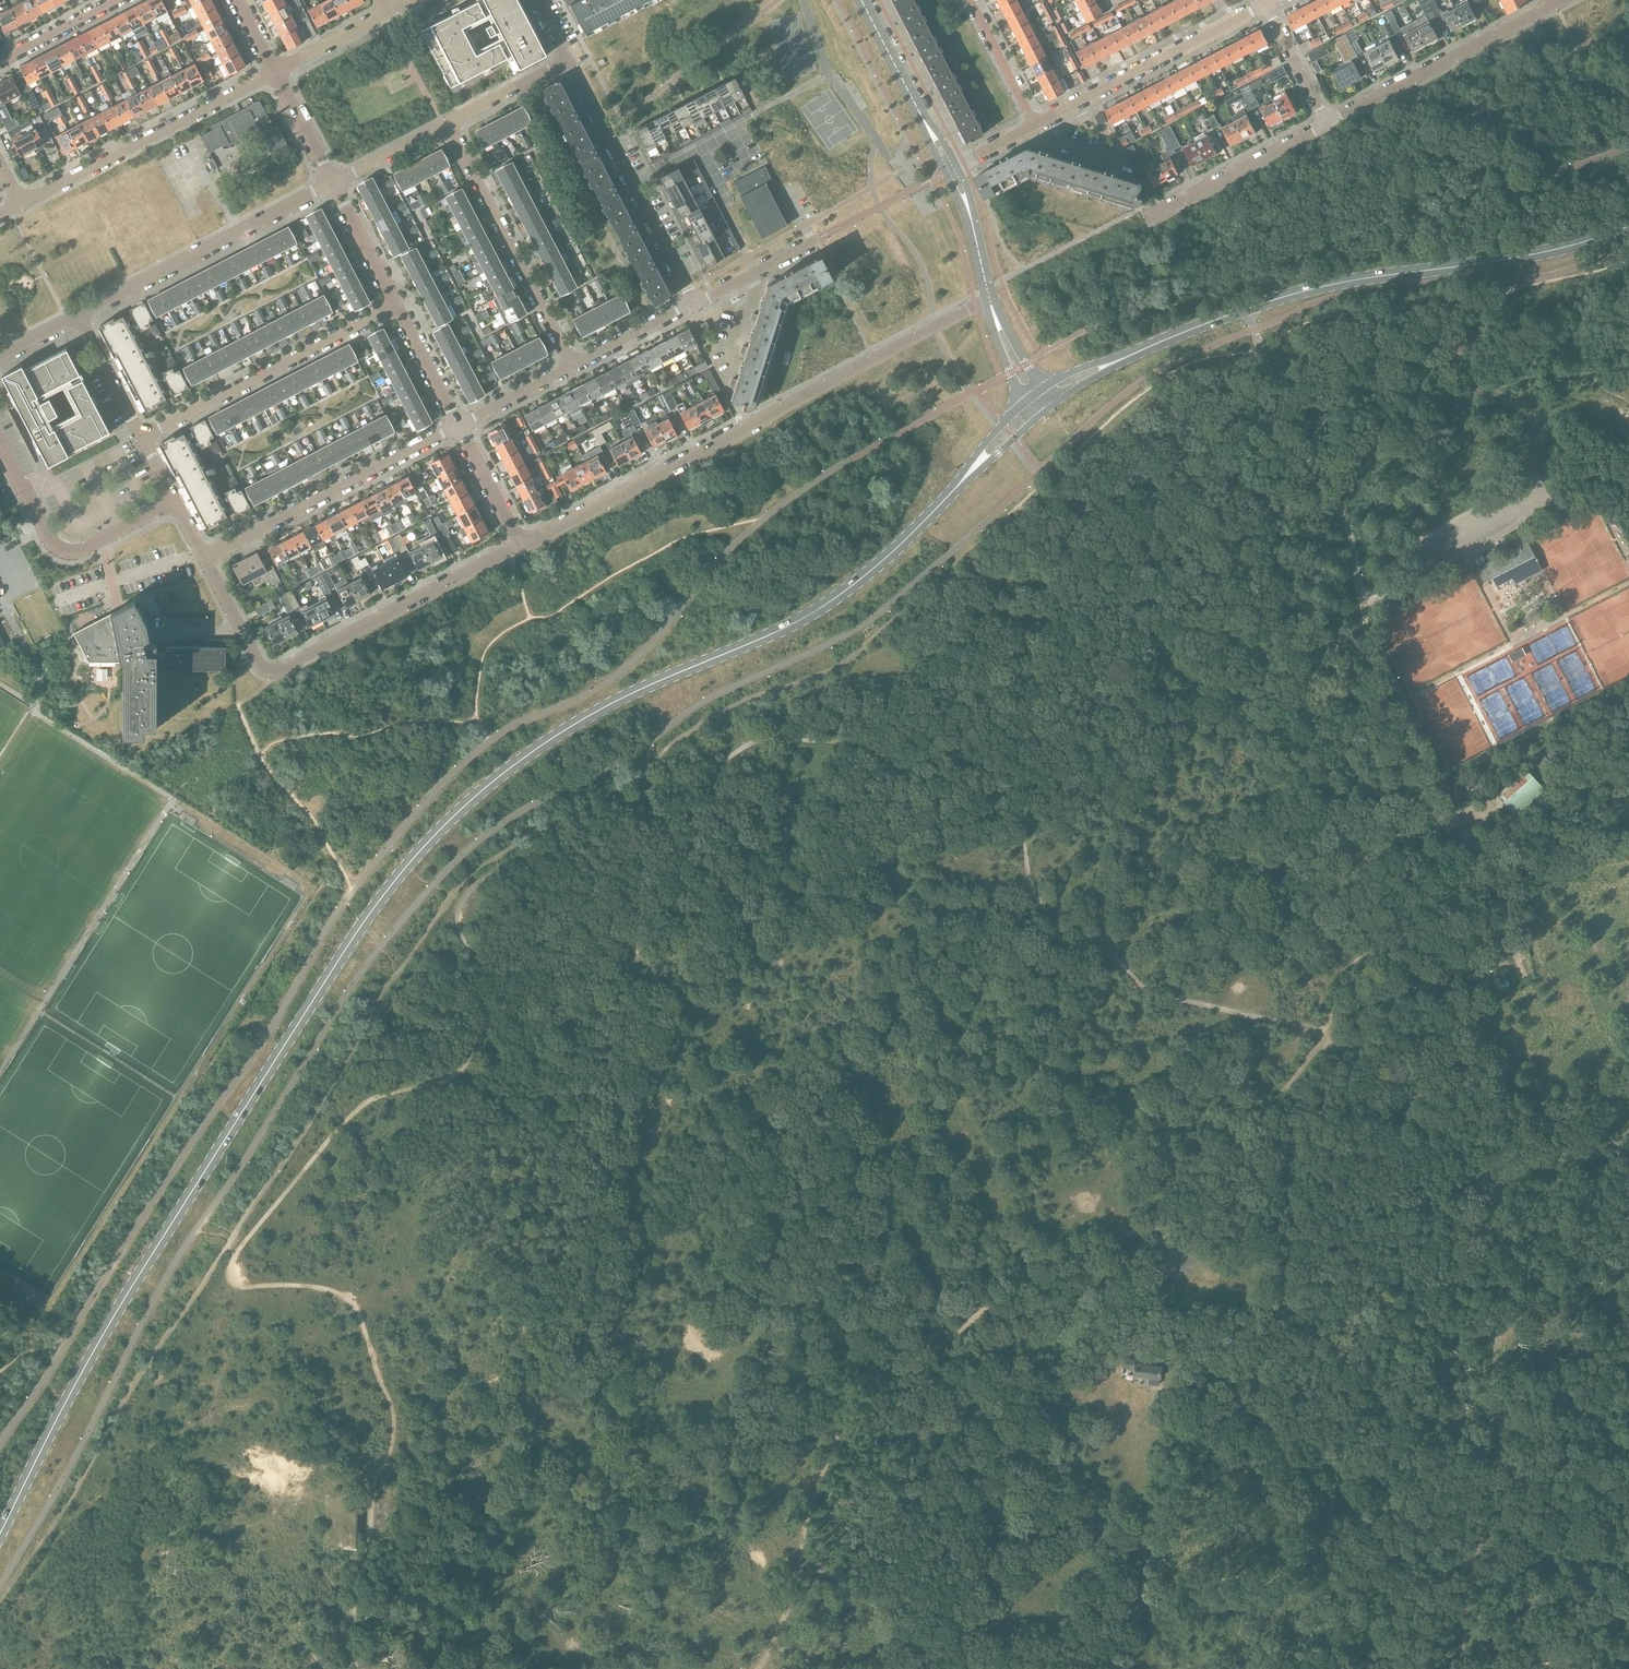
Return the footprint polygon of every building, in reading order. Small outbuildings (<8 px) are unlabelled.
[(35,0),(28,0),(22,3),(31,21),(38,17),(37,15),(42,12),(35,0)] [(42,12),(47,10),(48,11),(55,8),(51,0),(35,0),(42,12)] [(148,0),(147,1),(155,18),(167,11),(161,0),(148,0)] [(192,6),(198,17),(215,8),(214,8),(215,7),(213,3),(212,3),(210,0),(203,0),(192,6)] [(285,4),(283,0),(266,0),(263,2),(264,4),(263,4),(266,10),(267,10),(269,13),(285,4)] [(332,0),(328,0),(320,4),(328,20),(329,20),(330,20),(336,17),(335,17),(340,14),(332,0)] [(348,0),(332,0),(340,14),(341,14),(341,15),(347,12),(347,11),(352,8),(348,0)] [(352,8),(353,9),(359,6),(358,5),(364,2),(363,0),(348,0),(352,8)] [(533,26),(533,25),(531,26),(525,29),(511,3),(517,0),(479,0),(422,30),(423,31),(429,34),(431,36),(429,42),(429,43),(430,44),(428,45),(428,46),(431,45),(444,71),(442,72),(444,72),(445,73),(451,76),(452,78),(451,84),(450,85),(451,86),(512,56),(519,69),(546,55),(538,40),(537,40),(531,37),(530,35),(532,28),(531,27),(533,26)] [(569,4),(584,33),(586,37),(658,0),(567,0),(569,4)] [(921,16),(913,0),(912,0),(903,4),(901,0),(897,0),(892,3),(910,37),(918,33),(921,39),(931,34),(921,16)] [(1007,19),(1021,11),(1015,0),(1000,7),(1007,19)] [(1080,10),(1094,3),(1093,0),(1074,0),(1080,10)] [(1175,19),(1187,13),(1180,0),(1176,0),(1168,4),(1175,19)] [(1187,13),(1198,7),(1195,0),(1180,0),(1187,13)] [(1311,3),(1318,16),(1330,10),(1325,0),(1318,0),(1311,3)] [(1330,10),(1342,4),(1340,0),(1325,0),(1330,10)] [(1432,40),(1437,38),(1432,26),(1438,23),(1427,0),(1418,0),(1427,17),(1428,19),(1422,22),(1424,25),(1417,29),(1425,44),(1432,40)] [(1438,23),(1446,19),(1452,30),(1464,24),(1456,8),(1449,12),(1448,9),(1442,12),(1441,9),(1440,10),(1434,0),(1427,0),(1438,23)] [(1456,8),(1464,24),(1476,18),(1467,0),(1466,0),(1460,3),(1462,5),(1456,8)] [(1508,13),(1517,8),(1520,7),(1530,2),(1529,0),(1501,0),(1508,13)] [(155,18),(147,1),(141,4),(140,3),(136,5),(136,6),(135,7),(144,24),(155,18)] [(1387,2),(1375,8),(1377,13),(1389,7),(1387,2)] [(8,7),(9,10),(17,25),(23,22),(24,24),(31,21),(22,3),(14,7),(13,5),(8,7)] [(1049,12),(1044,3),(1040,5),(1045,14),(1049,12)] [(1094,3),(1080,10),(1086,22),(1100,15),(1094,3)] [(1124,3),(1113,8),(1115,11),(1125,6),(1124,3)] [(1311,3),(1299,10),(1309,28),(1313,26),(1310,20),(1318,16),(1311,3)] [(276,26),(292,17),(285,4),(269,13),(270,15),(269,16),(272,22),(273,21),(276,26)] [(328,20),(320,4),(308,10),(316,27),(318,26),(324,23),(328,20)] [(1156,10),(1164,25),(1175,19),(1168,4),(1156,10)] [(144,24),(135,7),(130,10),(129,9),(125,11),(125,12),(124,13),(132,30),(144,24)] [(215,8),(198,17),(204,29),(221,20),(221,19),(221,18),(219,14),(218,14),(215,8)] [(1052,10),(1057,19),(1061,17),(1056,8),(1052,10)] [(9,10),(0,14),(0,22),(6,33),(13,30),(12,28),(17,25),(9,10)] [(178,10),(172,13),(174,18),(181,15),(178,10)] [(1145,16),(1152,31),(1164,25),(1156,10),(1145,16)] [(1309,28),(1299,10),(1287,16),(1293,29),(1302,25),(1304,30),(1309,28)] [(1007,19),(1012,31),(1027,23),(1021,11),(1007,19)] [(1049,12),(1045,14),(1050,23),(1054,21),(1049,12)] [(1102,17),(1104,21),(1113,16),(1112,12),(1102,17)] [(132,30),(124,13),(118,16),(117,15),(113,17),(113,18),(112,19),(121,36),(132,30)] [(301,20),(303,25),(310,22),(307,16),(301,20)] [(1134,22),(1141,37),(1152,31),(1145,16),(1134,22)] [(281,37),(297,28),(292,17),(276,26),(276,27),(275,27),(278,33),(279,33),(281,37)] [(1104,21),(1102,17),(1092,22),(1094,26),(1104,21)] [(121,36),(112,19),(107,22),(106,21),(101,23),(101,24),(100,25),(109,42),(121,36)] [(221,20),(204,29),(211,41),(227,32),(226,31),(227,30),(225,26),(224,26),(221,20)] [(1389,23),(1395,34),(1401,31),(1395,20),(1389,23)] [(1350,21),(1339,27),(1341,32),(1353,26),(1350,21)] [(310,38),(317,35),(310,22),(303,25),(310,38)] [(1065,34),(1068,32),(1063,22),(1060,24),(1065,34)] [(1129,43),(1130,42),(1141,37),(1134,22),(1122,28),(1129,43)] [(1012,31),(1018,42),(1033,35),(1027,23),(1012,31)] [(1395,34),(1389,23),(1384,26),(1389,37),(1395,34)] [(1079,29),(1081,33),(1090,28),(1088,24),(1079,29)] [(109,42),(100,25),(95,28),(94,27),(90,29),(90,31),(88,31),(97,48),(109,42)] [(1057,37),(1061,35),(1056,25),(1052,27),(1054,31),(1046,35),(1049,41),(1057,37)] [(163,39),(168,36),(164,28),(159,31),(163,39)] [(288,50),(304,41),(297,28),(281,37),(282,38),(281,39),(284,45),(285,44),(288,50)] [(1122,28),(1110,34),(1118,49),(1129,43),(1122,28)] [(1345,33),(1345,34),(1350,43),(1356,54),(1362,51),(1356,40),(1359,38),(1358,36),(1362,35),(1359,28),(1355,30),(1354,29),(1345,33)] [(1081,33),(1079,29),(1069,34),(1071,38),(1081,33)] [(1268,42),(1261,29),(1248,36),(1255,49),(1268,42)] [(1413,50),(1425,44),(1417,29),(1410,32),(1408,30),(1403,32),(1413,50)] [(97,48),(88,31),(83,34),(83,33),(78,35),(78,36),(77,37),(86,54),(97,48)] [(227,32),(211,41),(217,52),(233,44),(233,42),(233,41),(231,37),(230,37),(227,32)] [(181,39),(178,33),(168,37),(172,44),(181,39)] [(190,33),(184,36),(186,41),(193,38),(190,33)] [(949,70),(937,47),(931,34),(921,39),(918,33),(910,37),(928,72),(936,68),(940,74),(949,70)] [(1118,49),(1110,34),(1099,40),(1107,55),(1118,49)] [(1350,43),(1345,34),(1334,40),(1345,62),(1346,61),(1348,65),(1334,73),(1342,87),(1361,77),(1353,62),(1353,63),(1351,59),(1357,56),(1356,54),(1350,43)] [(1018,42),(1025,54),(1039,46),(1033,35),(1018,42)] [(1061,35),(1057,37),(1062,47),(1066,45),(1061,35)] [(163,39),(167,46),(172,44),(168,36),(163,39)] [(1248,36),(1237,42),(1243,55),(1255,49),(1248,36)] [(86,54),(77,37),(72,40),(71,39),(67,41),(67,43),(65,43),(74,60),(86,54)] [(1299,45),(1303,52),(1317,44),(1315,39),(1310,42),(1309,40),(1299,45)] [(1099,40),(1088,46),(1095,61),(1107,55),(1099,40)] [(140,51),(145,48),(141,41),(136,43),(140,51)] [(1377,47),(1386,65),(1398,58),(1392,47),(1393,47),(1391,41),(1390,42),(1389,41),(1377,47)] [(1243,55),(1237,42),(1226,48),(1225,48),(1231,61),(1243,55)] [(74,60),(65,43),(60,46),(59,45),(55,47),(55,49),(54,49),(62,66),(70,62),(72,65),(76,63),(74,60)] [(233,44),(217,52),(223,64),(239,56),(238,54),(239,53),(237,49),(236,49),(233,44)] [(151,55),(158,51),(155,45),(148,49),(151,55)] [(1324,45),(1308,53),(1312,61),(1316,59),(1328,53),(1324,45)] [(1025,54),(1031,66),(1045,58),(1039,46),(1025,54)] [(1095,61),(1088,46),(1075,52),(1083,67),(1095,61)] [(177,55),(173,47),(168,49),(172,57),(177,55)] [(1386,65),(1377,47),(1365,53),(1366,54),(1365,55),(1367,60),(1369,60),(1374,71),(1386,65)] [(140,51),(144,58),(149,56),(145,48),(140,51)] [(1225,48),(1213,55),(1219,68),(1231,61),(1225,48)] [(62,66),(54,49),(49,52),(48,51),(44,53),(44,55),(42,55),(51,72),(62,66)] [(1073,59),(1068,49),(1064,51),(1069,61),(1073,59)] [(140,57),(137,52),(131,55),(135,63),(141,60),(140,57)] [(117,63),(122,60),(117,53),(113,55),(117,63)] [(202,56),(205,61),(212,58),(209,53),(202,56)] [(51,72),(42,55),(37,58),(36,57),(32,59),(32,61),(30,62),(39,78),(51,72)] [(181,62),(177,55),(172,57),(177,65),(181,62)] [(1219,68),(1213,55),(1201,61),(1207,74),(1219,68)] [(202,56),(196,60),(198,65),(205,61),(202,56)] [(239,56),(223,64),(229,75),(245,67),(244,65),(245,64),(243,60),(242,60),(239,56)] [(1269,63),(1264,66),(1267,71),(1281,63),(1278,57),(1268,62),(1269,63)] [(1031,66),(1037,77),(1051,70),(1045,58),(1031,66)] [(145,62),(149,69),(154,66),(150,59),(145,62)] [(1073,59),(1069,61),(1074,70),(1078,68),(1073,59)] [(1316,59),(1312,61),(1310,62),(1315,72),(1321,69),(1316,59)] [(117,63),(121,71),(126,68),(122,60),(117,63)] [(1201,61),(1189,67),(1196,80),(1207,74),(1201,61)] [(39,78),(30,62),(26,64),(25,63),(21,65),(21,67),(19,68),(23,76),(17,80),(37,116),(40,114),(39,113),(42,111),(28,84),(36,80),(38,84),(41,82),(39,78)] [(182,70),(191,87),(193,86),(194,87),(198,85),(198,84),(203,81),(194,64),(182,70)] [(94,75),(99,72),(94,65),(90,67),(94,75)] [(136,66),(127,71),(131,78),(139,74),(136,66)] [(154,66),(149,69),(153,77),(158,74),(154,66)] [(1255,77),(1267,71),(1264,66),(1259,68),(1252,71),(1255,77)] [(1287,74),(1283,66),(1261,78),(1265,86),(1287,74)] [(1196,80),(1189,67),(1177,73),(1184,86),(1196,80)] [(967,105),(957,84),(949,70),(940,74),(936,68),(928,72),(947,108),(955,104),(958,110),(967,105)] [(182,70),(171,76),(179,93),(181,92),(182,93),(186,91),(186,90),(191,87),(182,70)] [(1037,77),(1043,89),(1057,81),(1051,70),(1037,77)] [(1243,83),(1255,77),(1252,71),(1251,70),(1247,73),(1248,75),(1241,79),(1243,83)] [(127,71),(122,74),(126,81),(131,79),(131,78),(127,71)] [(1081,83),(1085,81),(1080,71),(1076,73),(1081,83)] [(94,75),(98,83),(103,80),(99,72),(94,75)] [(1177,73),(1165,80),(1172,92),(1184,86),(1177,73)] [(171,76),(159,82),(168,99),(169,99),(170,99),(175,97),(175,96),(179,93),(171,76)] [(17,126),(13,118),(11,119),(3,103),(21,94),(12,77),(0,84),(0,117),(7,131),(17,126)] [(70,87),(75,84),(71,77),(66,79),(70,87)] [(744,96),(734,77),(724,83),(733,102),(744,96)] [(126,81),(130,89),(133,88),(135,86),(131,79),(126,81)] [(671,297),(559,80),(557,81),(556,81),(554,82),(554,83),(541,89),(654,306),(666,299),(669,298),(671,297)] [(1172,92),(1165,80),(1153,86),(1160,98),(1172,92)] [(1057,81),(1043,89),(1048,100),(1063,92),(1057,81)] [(148,88),(156,105),(158,104),(159,105),(163,103),(163,102),(168,99),(159,82),(148,88)] [(108,91),(104,83),(99,86),(103,93),(108,91)] [(724,83),(714,88),(723,107),(733,102),(724,83)] [(70,87),(75,95),(79,92),(75,84),(70,87)] [(1153,86),(1141,92),(1148,105),(1160,98),(1153,86)] [(1243,90),(1246,96),(1252,108),(1259,105),(1250,87),(1243,90)] [(125,100),(134,117),(135,116),(136,117),(140,115),(140,114),(145,111),(136,95),(133,88),(130,89),(129,90),(132,97),(125,100)] [(151,108),(156,105),(148,88),(136,95),(145,111),(146,111),(147,111),(151,109),(151,108)] [(723,107),(714,88),(704,93),(713,112),(723,107)] [(1242,88),(1230,94),(1234,102),(1240,99),(1246,96),(1243,90),(1242,88)] [(47,99),(52,97),(48,89),(43,91),(47,99)] [(90,90),(83,94),(86,99),(93,95),(90,90)] [(112,99),(108,91),(103,93),(107,101),(112,99)] [(1282,119),(1296,112),(1293,106),(1296,104),(1293,98),(1290,100),(1285,91),(1279,94),(1282,99),(1275,103),(1274,103),(1282,119)] [(1148,105),(1141,92),(1129,98),(1136,111),(1148,105)] [(704,93),(694,98),(704,117),(713,112),(704,93)] [(85,103),(81,95),(76,98),(80,106),(85,103)] [(1240,99),(1246,111),(1252,108),(1246,96),(1240,99)] [(43,111),(51,107),(56,104),(52,97),(47,99),(49,102),(41,106),(43,111)] [(704,117),(694,98),(684,103),(694,122),(704,117)] [(1129,98),(1118,104),(1124,117),(1136,111),(1129,98)] [(1274,103),(1275,103),(1272,98),(1261,104),(1262,106),(1260,108),(1270,125),(1282,119),(1274,103)] [(125,100),(113,107),(122,123),(123,123),(124,123),(128,121),(128,120),(134,117),(125,100)] [(259,101),(254,103),(211,126),(213,131),(201,137),(201,136),(200,136),(209,153),(210,153),(209,152),(221,146),(222,148),(225,148),(228,148),(232,147),(235,146),(238,144),(240,142),(243,140),(245,138),(247,135),(246,133),(258,127),(261,133),(260,134),(261,134),(271,152),(270,153),(271,153),(287,145),(287,144),(286,144),(277,126),(277,125),(273,128),(269,121),(271,120),(270,119),(269,119),(259,101)] [(89,111),(85,103),(80,106),(84,113),(89,111)] [(684,103),(674,109),(684,127),(694,122),(684,103)] [(1183,115),(1191,111),(1195,108),(1193,103),(1188,106),(1181,110),(1183,115)] [(983,134),(976,121),(967,105),(958,110),(955,104),(947,108),(965,143),(967,142),(970,141),(983,134)] [(1124,117),(1118,104),(1105,111),(1112,124),(1124,117)] [(47,122),(57,118),(62,115),(58,107),(43,115),(47,122)] [(101,113),(110,129),(112,129),(113,129),(117,127),(116,126),(122,123),(113,107),(101,113)] [(514,111),(510,113),(518,129),(531,123),(523,107),(515,111),(514,111)] [(684,127),(674,109),(664,114),(674,132),(684,127)] [(1169,116),(1172,121),(1183,115),(1181,110),(1169,116)] [(1095,116),(1100,125),(1107,121),(1102,112),(1095,116)] [(101,113),(90,119),(98,136),(100,135),(101,136),(105,133),(105,132),(110,129),(101,113)] [(507,115),(499,119),(507,135),(518,129),(510,113),(506,115),(507,115)] [(664,114),(654,119),(664,137),(674,132),(664,114)] [(57,118),(61,125),(63,124),(66,123),(62,115),(57,118)] [(1208,118),(1214,129),(1219,126),(1214,115),(1208,118)] [(1246,115),(1235,121),(1244,139),(1255,133),(1250,122),(1251,121),(1248,116),(1247,116),(1246,115)] [(1202,121),(1208,132),(1214,129),(1208,118),(1202,121)] [(90,119),(78,125),(87,142),(88,141),(89,142),(93,140),(94,138),(98,136),(90,119)] [(507,135),(499,119),(491,123),(487,125),(495,141),(507,135)] [(664,137),(654,119),(644,124),(654,143),(655,142),(664,137)] [(29,120),(17,126),(7,131),(12,139),(11,139),(20,156),(42,145),(48,156),(57,151),(44,125),(36,130),(35,128),(33,129),(33,130),(25,134),(22,128),(31,123),(29,120)] [(1235,121),(1223,128),(1223,129),(1222,129),(1225,135),(1226,134),(1232,145),(1244,139),(1235,121)] [(55,137),(64,154),(65,153),(66,154),(71,151),(71,150),(75,148),(67,131),(63,124),(61,125),(58,127),(62,133),(55,137)] [(657,146),(655,142),(654,143),(644,124),(634,129),(646,152),(657,146)] [(78,125),(67,131),(75,148),(77,147),(78,148),(82,145),(82,144),(87,142),(78,125)] [(483,147),(495,141),(487,125),(483,127),(475,132),(483,147)] [(1163,128),(1171,144),(1174,149),(1180,145),(1169,125),(1163,128)] [(1165,147),(1171,144),(1163,128),(1158,131),(1161,138),(1165,147)] [(1124,146),(1136,139),(1133,134),(1121,141),(1124,146)] [(1196,142),(1205,159),(1217,153),(1211,142),(1212,141),(1209,136),(1208,137),(1208,136),(1196,142)] [(1196,142),(1184,148),(1184,149),(1183,149),(1186,155),(1187,154),(1193,165),(1205,159),(1196,142)] [(1133,145),(1125,148),(1136,169),(1142,166),(1140,163),(1142,162),(1133,145)] [(543,147),(536,150),(541,161),(548,157),(543,147)] [(1031,173),(1089,191),(1136,206),(1143,203),(1144,198),(1139,197),(1143,184),(1134,181),(1131,175),(1126,173),(1124,178),(1102,171),(1099,165),(1093,163),(1091,168),(1069,161),(1066,155),(1060,153),(1059,158),(1024,147),(1018,150),(1020,153),(995,166),(993,163),(988,166),(990,169),(977,176),(987,196),(1031,173)] [(429,155),(437,172),(449,165),(441,150),(433,154),(433,153),(429,155)] [(709,188),(724,181),(709,151),(699,156),(703,164),(698,166),(709,188)] [(1165,162),(1159,165),(1166,179),(1178,173),(1167,152),(1161,155),(1165,162)] [(425,158),(417,162),(425,178),(437,172),(429,155),(425,158)] [(212,158),(207,161),(213,171),(217,169),(212,158)] [(409,165),(405,168),(414,184),(425,178),(417,162),(410,166),(409,165)] [(1166,179),(1159,165),(1153,169),(1149,162),(1144,165),(1147,172),(1148,174),(1145,176),(1147,179),(1150,177),(1154,186),(1166,179)] [(511,163),(496,171),(502,183),(522,173),(520,168),(515,170),(511,163)] [(764,166),(734,182),(741,196),(739,196),(761,239),(787,225),(786,225),(785,223),(791,219),(792,220),(792,219),(764,166)] [(394,174),(402,190),(414,184),(405,168),(401,170),(402,170),(394,174)] [(683,178),(677,168),(659,177),(664,188),(683,178)] [(522,173),(502,183),(509,196),(524,188),(520,181),(526,179),(522,173)] [(357,185),(364,198),(378,191),(372,178),(371,178),(357,185)] [(664,188),(669,198),(688,188),(683,178),(664,188)] [(524,188),(509,196),(515,208),(536,198),(533,192),(527,195),(524,188)] [(688,188),(669,198),(675,207),(693,198),(688,188)] [(440,209),(443,214),(468,201),(461,189),(440,200),(444,207),(440,209)] [(364,198),(370,210),(384,202),(378,191),(364,198)] [(536,198),(515,208),(522,221),(537,213),(542,210),(536,198)] [(675,207),(680,217),(698,208),(693,198),(675,207)] [(422,206),(419,201),(419,199),(409,204),(413,210),(422,206)] [(458,222),(474,214),(468,201),(443,214),(446,220),(455,215),(458,222)] [(384,202),(370,210),(376,221),(390,214),(384,202)] [(419,210),(424,219),(428,217),(423,208),(419,210)] [(703,218),(698,208),(680,217),(685,227),(703,218)] [(306,216),(313,228),(326,221),(320,209),(306,216)] [(537,213),(522,221),(528,233),(538,228),(548,223),(545,217),(540,220),(537,213)] [(376,221),(382,233),(396,225),(390,214),(376,221)] [(453,225),(460,237),(481,226),(474,214),(458,222),(453,225)] [(685,227),(690,237),(709,227),(703,218),(685,227)] [(333,233),(330,228),(326,221),(313,228),(319,241),(333,233)] [(538,228),(528,233),(535,246),(550,238),(546,231),(551,228),(548,223),(538,228)] [(382,233),(388,244),(402,237),(396,225),(382,233)] [(471,247),(487,239),(481,226),(460,237),(466,249),(471,247)] [(690,237),(695,247),(714,237),(709,227),(690,237)] [(280,231),(276,233),(284,249),(296,243),(288,228),(280,232),(280,231)] [(265,240),(272,255),(284,249),(276,233),(271,235),(272,236),(265,240)] [(325,252),(339,245),(333,233),(319,241),(325,252)] [(555,235),(550,238),(535,246),(541,258),(562,248),(555,235)] [(402,237),(388,244),(394,256),(408,249),(402,237)] [(695,247),(700,257),(719,247),(714,237),(695,247)] [(487,239),(471,247),(475,253),(470,256),(473,262),(493,251),(487,239)] [(256,243),(253,245),(261,261),(272,255),(265,240),(257,244),(256,243)] [(241,252),(249,267),(261,261),(253,245),(248,247),(249,248),(241,252)] [(345,257),(339,245),(325,252),(331,264),(345,257)] [(719,247),(700,257),(706,267),(724,258),(719,247)] [(415,248),(401,256),(407,267),(422,260),(415,248)] [(541,258),(542,261),(548,270),(563,263),(568,261),(562,248),(541,258)] [(493,251),(473,262),(476,267),(481,265),(484,272),(500,263),(493,251)] [(229,257),(237,273),(249,267),(241,252),(233,256),(233,255),(229,257)] [(217,264),(226,279),(237,273),(229,257),(225,259),(225,260),(217,264)] [(331,264),(337,275),(351,268),(345,257),(331,264)] [(774,278),(768,281),(757,315),(752,314),(750,319),(754,326),(747,348),(742,346),(740,351),(744,358),(737,380),(732,379),(730,384),(733,391),(731,400),(743,404),(741,408),(746,410),(753,407),(753,406),(786,301),(829,279),(818,258),(805,265),(804,262),(799,265),(800,268),(775,281),(774,278)] [(422,260),(407,267),(413,279),(428,272),(422,260)] [(482,281),(485,287),(506,276),(500,263),(484,272),(487,278),(482,281)] [(563,263),(548,270),(554,283),(574,273),(571,267),(566,269),(563,263)] [(206,269),(214,285),(226,279),(217,264),(210,268),(210,267),(206,269)] [(448,267),(452,273),(457,270),(453,264),(448,267)] [(357,280),(351,268),(337,275),(343,287),(357,280)] [(195,276),(203,291),(214,285),(206,269),(202,271),(202,272),(195,276)] [(452,273),(456,279),(462,276),(459,269),(452,273)] [(428,272),(413,279),(420,291),(434,284),(428,272)] [(574,273),(554,283),(561,295),(581,285),(574,273)] [(182,281),(191,297),(203,291),(195,276),(187,280),(187,279),(182,281)] [(494,290),(497,296),(513,288),(506,276),(485,287),(488,292),(494,290)] [(349,299),(363,291),(357,280),(343,287),(349,299)] [(171,288),(179,304),(191,297),(182,281),(179,283),(179,284),(171,288)] [(434,284),(420,291),(426,303),(440,296),(434,284)] [(163,291),(159,293),(167,310),(179,304),(171,288),(164,292),(163,291)] [(498,311),(519,301),(513,288),(497,296),(501,303),(495,306),(498,311)] [(369,303),(363,291),(349,299),(355,310),(369,303)] [(156,316),(167,310),(159,293),(155,295),(156,296),(148,300),(156,316)] [(629,311),(620,295),(608,301),(616,317),(622,314),(622,315),(629,311)] [(323,296),(311,302),(319,318),(325,315),(325,316),(331,313),(323,296)] [(440,296),(426,303),(432,315),(446,308),(440,296)] [(505,324),(510,321),(526,313),(519,301),(498,311),(505,324)] [(608,301),(597,308),(605,324),(612,320),(611,320),(616,317),(608,301)] [(161,334),(144,302),(129,309),(141,332),(146,329),(155,337),(161,334)] [(311,302),(299,308),(308,325),(314,321),(319,318),(311,302)] [(299,308),(288,314),(296,330),(301,327),(301,328),(308,325),(299,308)] [(446,308),(432,315),(438,326),(452,319),(446,308)] [(597,308),(585,314),(593,330),(599,326),(599,327),(605,324),(597,308)] [(475,316),(478,321),(484,318),(481,313),(475,316)] [(276,320),(284,337),(291,333),(296,330),(288,314),(276,320)] [(593,330),(585,314),(573,320),(582,336),(589,333),(588,332),(593,330)] [(130,330),(124,317),(123,316),(114,321),(113,319),(114,318),(113,318),(101,324),(102,327),(99,328),(98,328),(106,343),(130,330)] [(276,320),(264,326),(272,342),(278,339),(278,340),(284,337),(276,320)] [(705,332),(710,330),(706,322),(701,324),(705,332)] [(433,332),(434,332),(439,344),(454,336),(448,324),(433,332)] [(253,332),(261,349),(268,345),(272,342),(264,326),(253,332)] [(488,327),(482,330),(484,335),(491,331),(488,327)] [(369,336),(369,337),(375,348),(389,341),(383,329),(369,336)] [(130,330),(106,343),(114,357),(117,355),(138,344),(130,330)] [(676,336),(683,350),(686,355),(698,348),(689,330),(676,336)] [(253,332),(241,339),(249,354),(255,351),(255,352),(261,349),(253,332)] [(454,336),(439,344),(445,355),(460,348),(454,336)] [(676,336),(664,342),(672,356),(683,350),(676,336)] [(526,344),(535,360),(540,357),(541,358),(547,354),(539,338),(526,344)] [(230,344),(238,360),(245,357),(244,356),(249,354),(241,339),(230,344)] [(375,348),(381,360),(395,353),(389,341),(375,348)] [(653,348),(660,362),(672,356),(664,342),(653,348)] [(138,344),(117,355),(123,368),(121,369),(120,369),(127,383),(151,370),(138,344)] [(230,344),(218,351),(226,366),(231,363),(232,364),(238,360),(230,344)] [(515,350),(523,367),(530,363),(535,360),(526,344),(515,350)] [(341,348),(337,350),(345,367),(357,361),(349,345),(341,349),(341,348)] [(460,348),(445,355),(451,367),(466,359),(460,348)] [(643,354),(641,354),(648,368),(660,362),(653,348),(647,351),(647,350),(642,353),(643,354)] [(19,409),(35,439),(38,438),(43,449),(41,451),(49,466),(69,455),(66,450),(71,448),(73,451),(82,446),(80,443),(85,440),(87,443),(96,439),(94,436),(99,433),(101,436),(109,432),(95,404),(92,406),(89,400),(92,399),(83,380),(84,379),(81,373),(80,374),(67,349),(58,354),(59,357),(54,359),(53,356),(44,361),(45,364),(40,367),(39,364),(37,364),(39,368),(27,374),(22,365),(2,376),(10,391),(12,389),(18,401),(15,402),(19,409)] [(175,353),(179,361),(186,358),(182,349),(175,353)] [(333,353),(325,357),(333,373),(345,367),(337,350),(332,352),(333,353)] [(503,356),(511,372),(517,369),(517,370),(523,367),(515,350),(503,356)] [(226,366),(218,351),(207,356),(215,372),(221,369),(226,366)] [(381,360),(387,372),(401,364),(395,353),(381,360)] [(641,354),(640,355),(640,354),(635,356),(635,357),(629,361),(637,374),(648,368),(641,354)] [(174,395),(188,387),(172,355),(166,358),(168,370),(162,373),(174,395)] [(207,356),(195,362),(203,378),(209,375),(209,376),(215,372),(207,356)] [(491,362),(500,379),(507,375),(506,375),(511,372),(503,356),(491,362)] [(317,360),(313,362),(321,379),(333,373),(325,357),(318,361),(317,360)] [(466,359),(451,367),(458,379),(472,372),(466,359)] [(629,361),(618,367),(625,381),(637,374),(629,361)] [(705,361),(692,368),(695,373),(708,366),(705,361)] [(203,378),(195,362),(183,368),(192,385),(198,381),(203,378)] [(302,369),(310,385),(321,379),(313,362),(309,364),(309,365),(302,369)] [(401,364),(387,372),(393,383),(407,376),(401,364)] [(618,367),(606,372),(613,387),(625,381),(618,367)] [(695,373),(692,368),(686,371),(688,376),(695,373)] [(294,372),(290,374),(298,391),(310,385),(302,369),(294,373),(294,372)] [(712,389),(713,391),(707,394),(709,398),(703,400),(712,416),(723,411),(716,397),(722,394),(709,369),(702,373),(711,390),(712,389)] [(151,370),(127,383),(134,397),(159,385),(151,370)] [(472,372),(458,379),(464,391),(478,383),(472,372)] [(616,391),(613,387),(606,372),(594,379),(603,396),(604,396),(604,397),(616,391)] [(278,381),(287,397),(298,391),(290,374),(286,376),(286,377),(278,381)] [(393,383),(399,395),(413,388),(407,376),(393,383)] [(676,376),(669,380),(672,385),(679,381),(676,376)] [(594,379),(583,385),(590,399),(597,395),(598,399),(603,396),(594,379)] [(672,385),(669,380),(662,384),(665,389),(672,385)] [(271,384),(267,386),(275,403),(287,397),(278,381),(271,385),(271,384)] [(478,383),(464,391),(465,394),(470,402),(484,395),(478,383)] [(134,397),(142,412),(143,412),(142,411),(145,410),(146,412),(159,406),(159,405),(158,405),(157,403),(166,399),(159,385),(134,397)] [(573,390),(571,391),(578,405),(590,399),(583,385),(577,388),(577,387),(572,389),(573,390)] [(255,393),(263,409),(275,403),(267,386),(263,388),(263,389),(255,393)] [(413,388),(399,395),(405,407),(419,400),(413,388)] [(653,389),(646,392),(648,397),(655,394),(653,389)] [(571,391),(570,390),(565,393),(565,394),(559,397),(567,411),(578,405),(571,391)] [(663,394),(671,410),(677,407),(688,429),(700,423),(691,407),(686,409),(682,402),(677,405),(669,390),(663,394)] [(648,397),(646,392),(639,396),(642,401),(648,397)] [(248,396),(244,398),(252,415),(263,409),(255,393),(248,397),(248,396)] [(672,411),(671,410),(663,394),(656,397),(662,408),(658,411),(663,421),(656,424),(664,441),(677,435),(666,414),(672,411)] [(559,397),(548,403),(555,417),(567,411),(559,397)] [(712,416),(703,400),(702,397),(695,400),(697,404),(691,407),(700,423),(712,416)] [(232,405),(240,421),(252,415),(244,398),(239,401),(240,401),(232,405)] [(405,407),(411,418),(425,411),(419,400),(405,407)] [(625,409),(632,406),(629,401),(623,404),(625,409)] [(548,403),(536,409),(543,423),(555,417),(548,403)] [(618,413),(625,409),(623,404),(616,408),(618,413)] [(224,408),(220,410),(232,433),(235,432),(236,429),(233,425),(240,421),(232,405),(224,409),(224,408)] [(536,409),(525,415),(532,429),(543,423),(536,409)] [(634,409),(627,412),(635,426),(640,423),(653,447),(664,441),(656,424),(655,422),(648,425),(645,419),(640,422),(634,409)] [(227,434),(230,435),(232,433),(220,410),(216,413),(209,417),(217,433),(224,429),(227,434)] [(425,411),(411,418),(417,430),(431,422),(425,411)] [(627,439),(620,443),(629,460),(641,453),(631,433),(637,430),(635,426),(627,412),(621,416),(628,430),(623,432),(625,436),(626,436),(627,439)] [(606,413),(599,417),(602,422),(609,418),(606,413)] [(374,421),(381,437),(387,434),(387,435),(394,431),(385,415),(374,421)] [(525,424),(521,416),(516,418),(520,426),(525,424)] [(602,422),(599,417),(593,420),(595,425),(602,422)] [(221,451),(205,419),(190,427),(201,449),(207,446),(216,454),(221,451)] [(374,421),(362,427),(370,444),(377,441),(376,440),(381,437),(374,421)] [(610,422),(598,428),(601,433),(612,427),(610,422)] [(488,433),(495,446),(511,438),(504,425),(488,433)] [(583,425),(576,429),(579,434),(586,431),(583,425)] [(350,434),(358,449),(364,446),(364,447),(370,444),(362,427),(350,434)] [(598,428),(592,431),(599,445),(605,442),(601,433),(598,428)] [(579,434),(576,429),(569,433),(572,438),(579,434)] [(191,447),(185,435),(184,433),(175,438),(174,436),(174,435),(161,442),(162,444),(163,444),(160,446),(160,445),(159,446),(167,460),(191,447)] [(350,434),(338,440),(347,456),(353,453),(353,452),(358,449),(350,434)] [(526,438),(530,445),(534,442),(531,435),(526,438)] [(552,441),(555,446),(567,440),(564,435),(552,441)] [(584,441),(582,436),(574,440),(576,445),(584,441)] [(495,446),(502,459),(518,451),(511,438),(495,446)] [(326,446),(335,462),(341,459),(347,456),(338,440),(326,446)] [(569,449),(576,445),(574,440),(566,444),(569,449)] [(555,446),(552,441),(546,445),(548,450),(555,446)] [(534,442),(530,445),(534,453),(538,450),(534,442)] [(629,460),(620,443),(608,449),(617,466),(629,460)] [(326,446),(315,452),(323,468),(330,465),(330,464),(335,462),(326,446)] [(198,461),(191,447),(167,460),(174,474),(175,474),(177,472),(198,461)] [(502,459),(509,472),(524,464),(518,451),(502,459)] [(303,458),(312,474),(317,471),(318,471),(323,468),(315,452),(303,458)] [(438,476),(455,467),(452,462),(451,463),(447,454),(431,462),(438,476)] [(597,455),(585,461),(593,478),(606,472),(597,455)] [(303,458),(292,464),(300,480),(307,477),(307,476),(312,474),(303,458)] [(198,461),(177,472),(184,485),(181,486),(188,500),(212,488),(198,461)] [(543,471),(548,469),(544,461),(539,463),(543,471)] [(573,468),(582,484),(593,478),(585,461),(573,468)] [(292,464),(280,470),(289,486),(294,483),(294,484),(300,480),(292,464)] [(509,472),(516,486),(531,478),(524,464),(509,472)] [(445,489),(461,481),(456,472),(457,471),(455,467),(438,476),(445,489)] [(557,479),(560,484),(565,482),(566,484),(566,483),(570,490),(582,484),(573,468),(562,473),(563,476),(557,479)] [(548,469),(543,471),(547,479),(552,477),(548,469)] [(268,476),(277,492),(284,489),(283,488),(289,486),(280,470),(268,476)] [(419,493),(424,490),(421,484),(424,483),(417,470),(414,472),(410,474),(414,482),(419,493)] [(234,475),(228,478),(230,489),(224,492),(236,515),(251,507),(234,475)] [(268,476),(257,482),(265,498),(271,495),(271,496),(277,492),(268,476)] [(397,482),(396,483),(404,497),(415,491),(408,477),(403,479),(402,478),(396,481),(397,482)] [(522,498),(538,490),(531,478),(516,486),(522,498)] [(452,502),(468,493),(466,489),(465,489),(461,481),(445,489),(452,502)] [(554,481),(546,485),(549,490),(551,489),(555,498),(561,495),(557,486),(554,481)] [(245,488),(254,505),(260,501),(265,498),(257,482),(245,488)] [(404,497),(396,483),(391,485),(390,484),(385,487),(385,488),(384,489),(392,504),(404,497)] [(220,502),(212,488),(188,500),(195,514),(220,502)] [(542,488),(538,490),(522,498),(529,512),(536,508),(536,509),(539,507),(540,510),(546,507),(540,495),(544,493),(542,488)] [(374,494),(373,495),(380,510),(392,504),(384,489),(381,491),(380,490),(373,493),(374,494)] [(419,493),(423,500),(428,498),(424,490),(419,493)] [(459,515),(474,507),(470,498),(471,498),(468,493),(452,502),(459,515)] [(380,510),(373,495),(368,498),(367,496),(362,499),(362,500),(361,501),(369,516),(380,510)] [(423,500),(428,508),(432,506),(428,498),(423,500)] [(351,506),(350,507),(357,522),(369,516),(361,501),(356,503),(356,502),(350,505),(351,506)] [(195,514),(203,529),(203,528),(206,527),(207,530),(220,523),(219,522),(219,523),(218,521),(227,516),(220,502),(195,514)] [(339,512),(338,513),(346,528),(357,522),(350,507),(345,509),(344,508),(338,511),(339,512)] [(466,528),(482,519),(479,515),(474,507),(459,515),(466,528)] [(428,515),(424,508),(419,510),(423,518),(428,515)] [(346,528),(338,513),(333,515),(333,514),(327,517),(327,518),(327,519),(334,534),(346,528)] [(411,524),(416,521),(412,514),(407,516),(411,524)] [(433,518),(437,526),(442,524),(438,516),(433,518)] [(429,518),(422,522),(429,534),(436,530),(429,518)] [(316,525),(315,525),(323,540),(334,534),(327,519),(322,521),(321,520),(315,523),(316,525)] [(468,533),(473,541),(488,533),(483,524),(484,524),(482,519),(466,528),(462,530),(465,535),(468,533)] [(400,530),(405,527),(401,520),(396,522),(400,530)] [(442,524),(437,526),(441,534),(442,536),(450,533),(444,522),(442,524)] [(323,540),(315,525),(310,528),(309,526),(304,529),(304,530),(303,531),(311,546),(323,540)] [(388,536),(393,534),(389,526),(384,528),(388,536)] [(293,537),(292,537),(299,552),(306,548),(308,552),(313,550),(311,546),(303,531),(298,534),(298,532),(292,535),(293,537)] [(377,542),(381,540),(377,532),(373,534),(377,542)] [(393,537),(400,550),(401,552),(407,549),(399,534),(393,537)] [(444,539),(451,552),(454,551),(457,550),(450,536),(444,539)] [(281,543),(280,543),(288,558),(299,552),(292,537),(287,540),(286,538),(281,541),(281,543)] [(400,550),(393,537),(387,540),(394,553),(400,550)] [(421,546),(429,563),(442,556),(433,540),(426,543),(423,537),(418,540),(421,546)] [(1502,555),(1485,564),(1477,567),(1485,582),(1493,577),(1495,582),(1502,578),(1506,581),(1512,578),(1515,583),(1543,570),(1529,542),(1526,537),(1508,546),(1500,550),(1502,555)] [(365,548),(370,546),(366,538),(361,540),(365,548)] [(288,558),(280,543),(275,546),(275,544),(269,547),(270,549),(268,549),(278,569),(286,565),(283,560),(288,558)] [(381,543),(375,546),(378,552),(384,549),(381,543)] [(347,558),(358,552),(354,544),(349,547),(350,547),(343,551),(347,558)] [(417,569),(428,563),(429,563),(421,546),(409,553),(417,569)] [(335,564),(342,560),(347,558),(343,551),(343,550),(338,552),(339,554),(332,558),(335,564)] [(242,583),(251,579),(255,586),(268,579),(271,585),(280,581),(272,565),(265,569),(257,553),(248,558),(247,556),(241,559),(242,561),(232,566),(232,568),(233,567),(243,587),(244,587),(242,583)] [(406,576),(400,565),(395,554),(389,557),(391,561),(384,564),(394,582),(406,576)] [(332,558),(331,556),(326,558),(330,566),(335,564),(332,558)] [(360,562),(363,567),(368,564),(365,558),(359,560),(360,562)] [(319,572),(323,570),(319,562),(315,565),(315,566),(309,569),(312,576),(319,572)] [(363,567),(360,562),(354,565),(357,570),(363,567)] [(394,582),(384,564),(379,567),(377,564),(371,567),(382,589),(394,582)] [(300,582),(307,578),(312,576),(309,569),(308,568),(303,570),(304,573),(298,577),(300,582)] [(321,575),(327,586),(329,590),(335,587),(329,576),(334,573),(332,569),(321,575)] [(298,577),(296,574),(291,577),(295,584),(300,582),(298,577)] [(327,586),(321,575),(315,578),(321,589),(327,586)] [(361,577),(349,584),(358,600),(370,594),(361,577)] [(345,607),(356,601),(358,600),(349,584),(337,590),(345,607)] [(291,590),(285,593),(294,609),(298,618),(302,615),(305,620),(306,619),(310,626),(322,620),(314,604),(307,607),(306,605),(300,608),(299,606),(291,590)] [(294,609),(285,593),(279,597),(287,613),(294,609)] [(314,604),(322,620),(334,613),(325,595),(319,598),(320,601),(314,604)] [(153,596),(143,601),(151,617),(161,612),(153,596)] [(117,610),(73,633),(88,662),(123,662),(123,736),(143,737),(143,728),(156,728),(157,670),(225,670),(225,646),(211,646),(211,642),(202,642),(202,646),(166,646),(166,640),(157,640),(157,643),(150,643),(147,623),(135,601),(117,610)] [(267,603),(255,609),(259,616),(271,610),(267,603)] [(289,615),(277,621),(285,638),(287,637),(287,638),(291,637),(290,636),(298,631),(289,615)] [(285,638),(277,621),(265,628),(274,644),(281,640),(282,641),(285,640),(285,638)] [(1498,796),(1518,818),(1546,792),(1526,770),(1498,796)] [(1546,805),(1542,801),(1532,809),(1535,814),(1546,805)] [(1499,977),(1493,981),(1492,981),(1497,991),(1510,984),(1507,978),(1501,981),(1499,977)] [(1218,1249),(1198,1245),(1196,1254),(1217,1258),(1218,1249)] [(1137,1360),(1124,1358),(1123,1366),(1133,1368),(1132,1374),(1159,1378),(1161,1365),(1137,1362),(1137,1360)] [(183,1464),(179,1462),(176,1468),(177,1470),(179,1471),(181,1470),(182,1467),(190,1471),(192,1468),(188,1466),(190,1462),(186,1460),(183,1464)] [(172,1560),(169,1573),(185,1577),(187,1564),(172,1560)] [(212,1611),(200,1607),(195,1622),(207,1626),(212,1611)]
